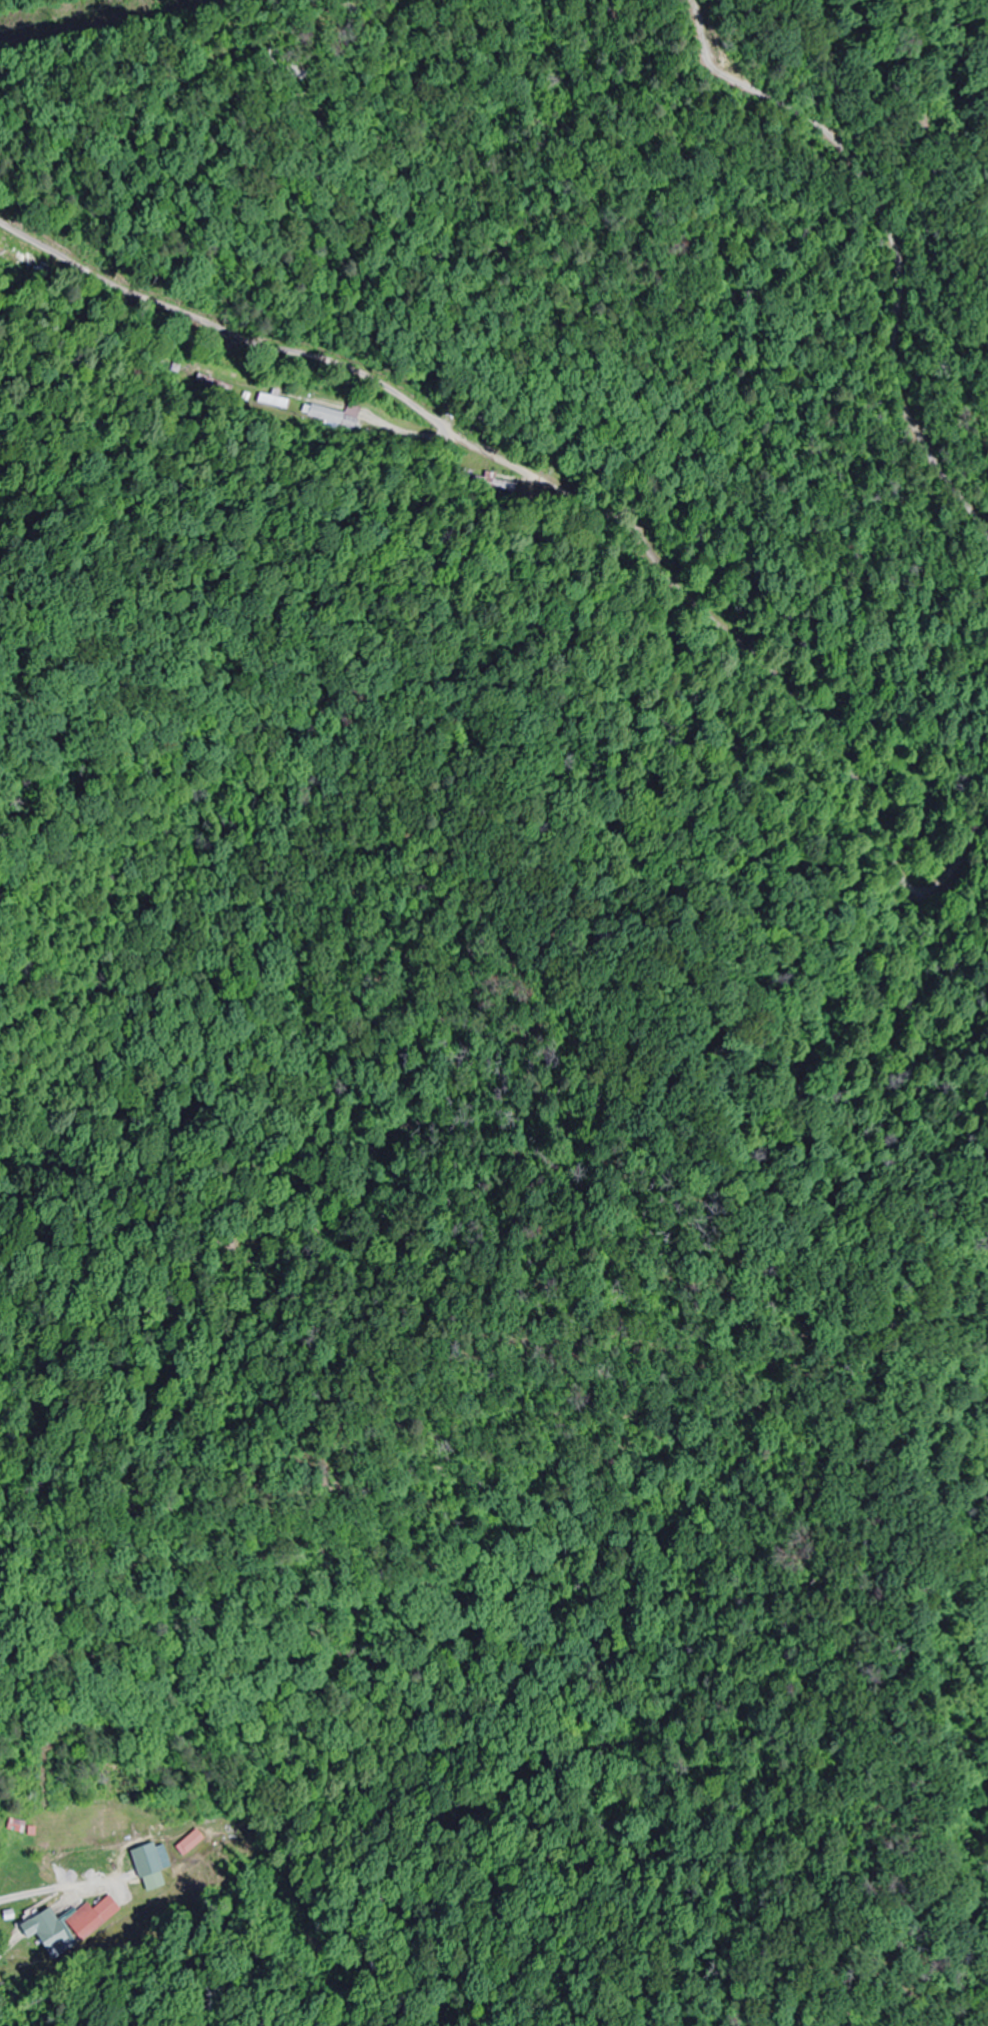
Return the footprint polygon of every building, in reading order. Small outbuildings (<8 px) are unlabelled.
[(17,1834),(20,1823),(5,1818),(2,1830),(17,1834)] [(173,1846),(181,1856),(202,1839),(194,1829),(173,1846)] [(151,1846),(131,1854),(146,1893),(166,1885),(151,1846)] [(85,1944),(121,1909),(106,1894),(91,1909),(85,1902),(64,1922),(85,1944)] [(49,1957),(70,1940),(51,1914),(30,1930),(49,1957)]
